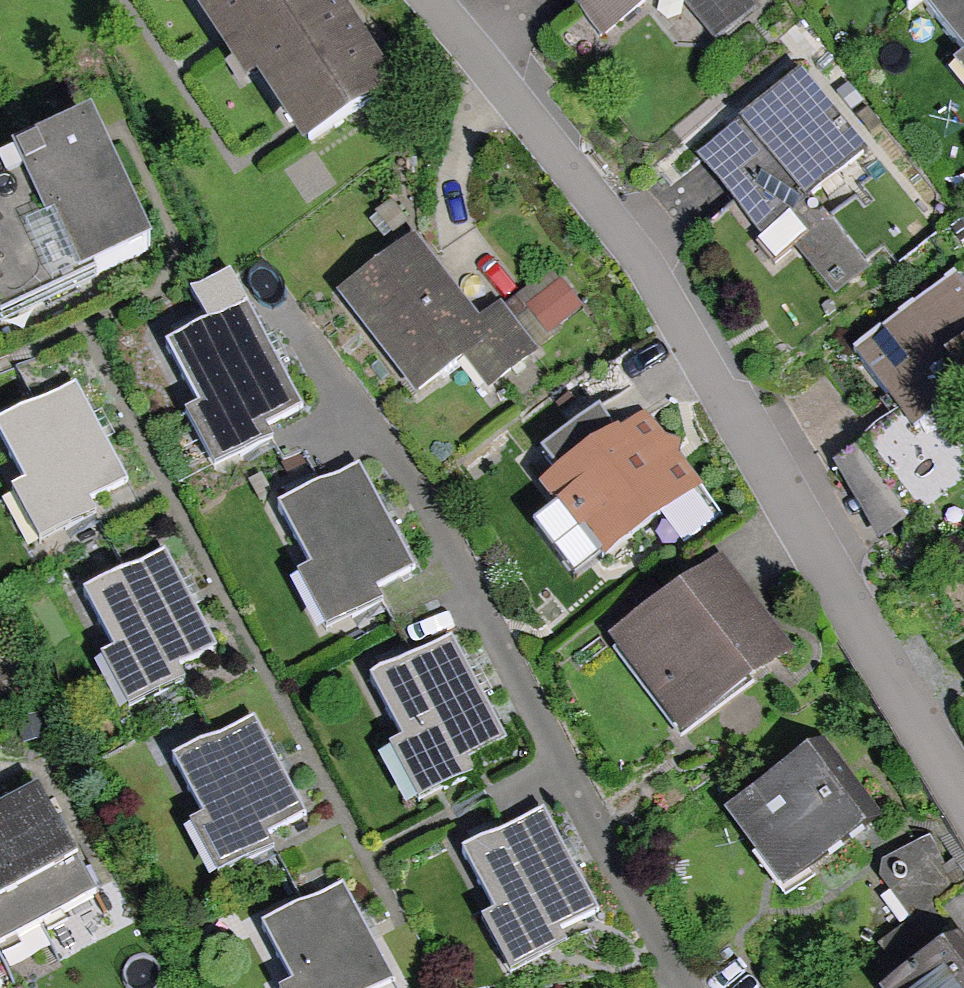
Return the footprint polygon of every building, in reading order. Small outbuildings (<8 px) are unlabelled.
[(412,75),(363,0),(214,0),(263,73),(277,64),(322,133),(412,75)] [(613,27),(647,0),(592,0),(613,27)] [(754,0),(698,0),(720,27),(754,0)] [(963,45),(963,0),(927,0),(963,45)] [(769,222),(880,132),(821,59),(709,149),(769,222)] [(137,249),(76,124),(0,161),(0,316),(137,249)] [(484,383),(531,349),(497,302),(475,318),(414,235),(340,289),(415,391),(464,356),(484,383)] [(963,381),(963,264),(866,342),(923,414),(963,381)] [(268,420),(301,404),(251,305),(172,345),(201,402),(183,411),(212,467),(276,435),(268,420)] [(127,482),(105,438),(77,383),(0,422),(0,428),(26,480),(9,489),(38,545),(101,513),(94,498),(127,482)] [(604,566),(698,487),(638,415),(616,433),(598,411),(544,456),(560,475),(541,491),(604,566)] [(379,583),(413,566),(363,468),(283,508),(312,565),(295,574),(324,630),(387,598),(379,583)] [(183,663),(216,646),(195,603),(166,548),(87,588),(116,644),(99,653),(128,710),(191,678),(183,663)] [(674,735),(787,651),(718,559),(605,643),(674,735)] [(473,751),(506,734),(456,636),(377,676),(406,733),(388,741),(417,798),(480,766),(473,751)] [(272,834),(305,817),(281,771),(255,719),(176,759),(205,815),(187,824),(216,881),(279,849),(272,834)] [(771,899),(861,834),(804,757),(715,822),(771,899)] [(92,895),(38,794),(13,808),(0,814),(0,944),(92,895)] [(563,928),(596,911),(546,813),(467,853),(496,910),(478,919),(507,975),(571,943),(563,928)] [(918,913),(961,883),(927,835),(884,866),(918,913)] [(391,985),(368,940),(341,887),(262,927),(291,983),(281,987),(385,987),(391,985)] [(959,932),(941,945),(918,913),(883,938),(906,971),(890,983),(893,987),(963,987),(963,938),(959,932)]
